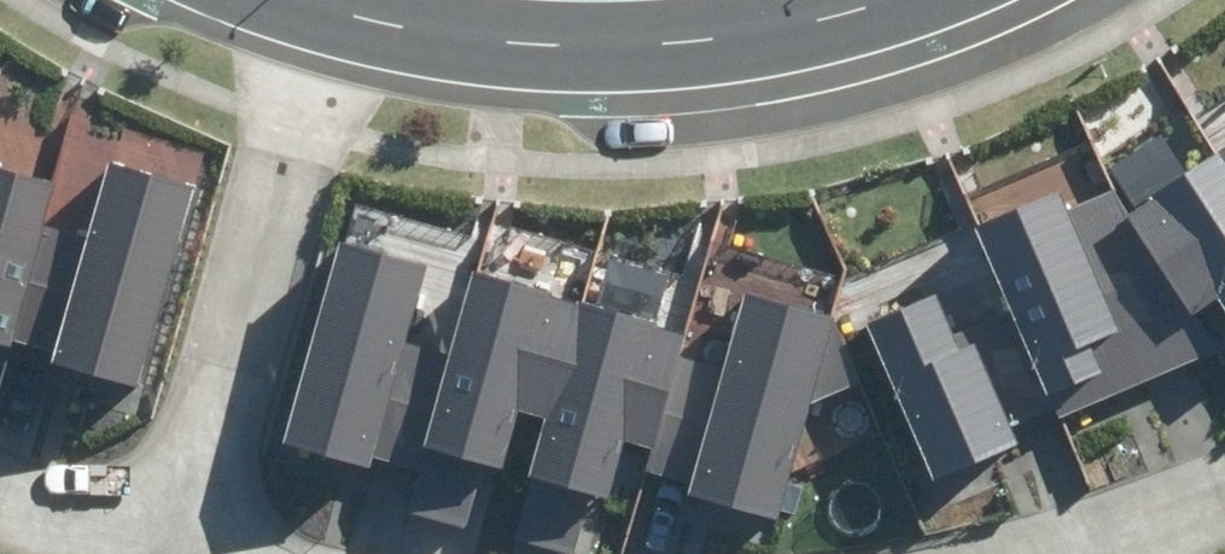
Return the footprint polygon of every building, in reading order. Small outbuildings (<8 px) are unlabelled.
[(1189,318),(1218,298),(1224,309),(1224,161),(1219,152),(1127,213),(1119,192),(1070,211),(1062,193),(977,228),(1011,312),(954,335),(938,295),(871,322),(934,477),(1020,443),(1012,424),(1055,407),(1059,417),(1205,359),(1189,318)] [(10,347),(12,339),(53,349),(49,366),(138,389),(190,191),(101,168),(83,236),(43,225),(53,186),(0,172),(0,345),(10,347)] [(810,402),(860,383),(835,317),(742,290),(721,365),(679,353),(685,332),(469,271),(444,357),(408,346),(430,267),(338,241),(281,442),(371,468),(375,455),(422,468),(410,512),(468,529),(487,464),(502,468),(519,407),(544,414),(510,536),(573,553),(574,553),(591,494),(606,498),(622,442),(653,450),(648,470),(693,483),(690,495),(777,520),(810,402)]
